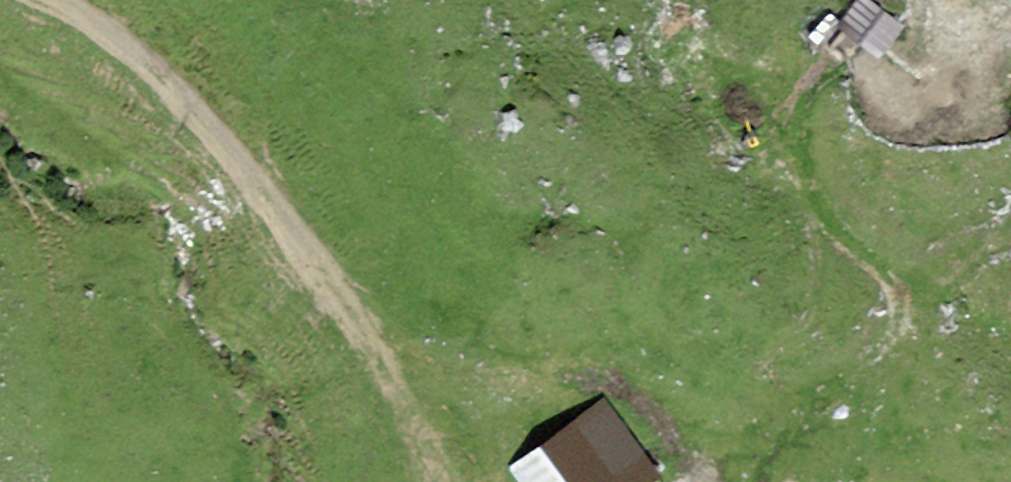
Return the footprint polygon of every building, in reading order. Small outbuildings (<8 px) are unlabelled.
[(837,25),(880,56),(904,23),(871,0),(855,0),(837,25)] [(510,472),(518,481),(654,481),(661,477),(603,401),(510,472)]
